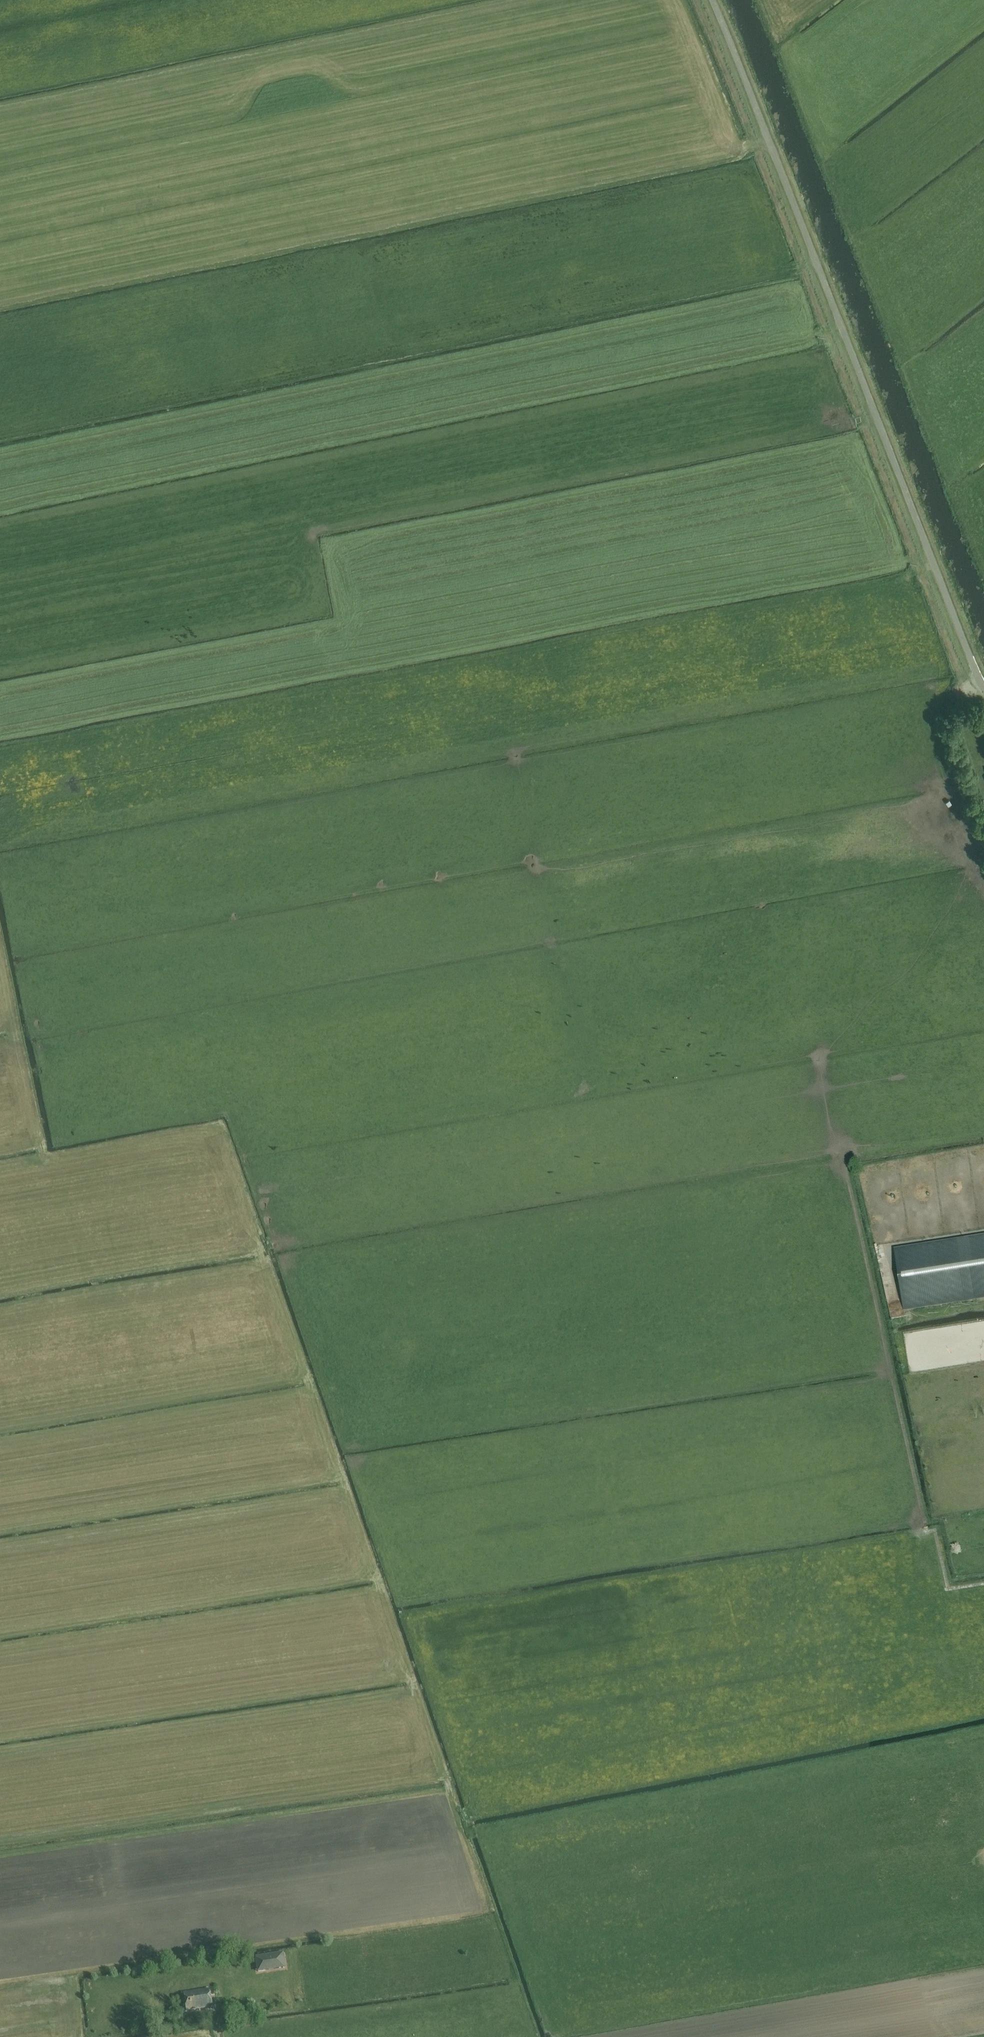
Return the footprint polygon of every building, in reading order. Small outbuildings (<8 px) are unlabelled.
[(894,1252),(904,1314),(983,1302),(983,1238),(894,1252)] [(888,1279),(890,1304),(898,1303),(896,1278),(888,1279)] [(257,1970),(283,1966),(281,1952),(255,1956),(257,1970)] [(186,2011),(211,2007),(209,1989),(184,1993),(186,2011)]
